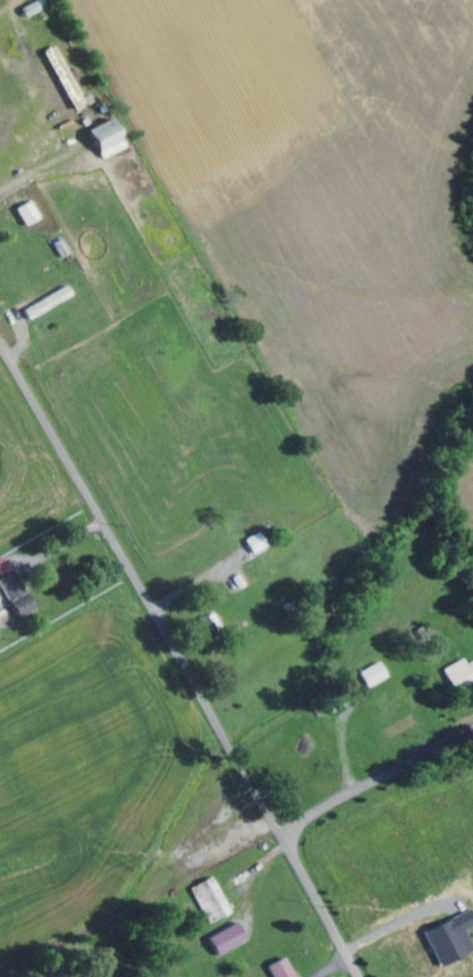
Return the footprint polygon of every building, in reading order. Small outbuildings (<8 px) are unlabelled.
[(48,0),(40,0),(25,7),(29,15),(51,6),(48,0)] [(48,50),(74,106),(86,100),(60,45),(48,50)] [(106,159),(131,147),(117,117),(92,129),(106,159)] [(44,218),(34,201),(19,209),(29,226),(44,218)] [(77,297),(73,288),(27,308),(31,317),(77,297)] [(248,540),(256,555),(271,547),(263,532),(248,540)] [(15,569),(9,557),(0,562),(0,571),(3,576),(15,569)] [(20,618),(38,611),(21,571),(4,578),(20,618)] [(225,631),(218,614),(197,623),(205,640),(225,631)] [(472,683),(472,663),(469,665),(467,660),(447,669),(457,690),(472,683)] [(364,673),(373,689),(393,677),(384,662),(364,673)] [(235,913),(215,877),(194,890),(213,925),(235,913)] [(445,967),(472,954),(472,940),(469,930),(472,928),(472,911),(429,932),(445,967)] [(222,956),(251,940),(241,923),(213,939),(222,956)] [(288,958),(271,968),(276,976),(299,976),(288,958)]
